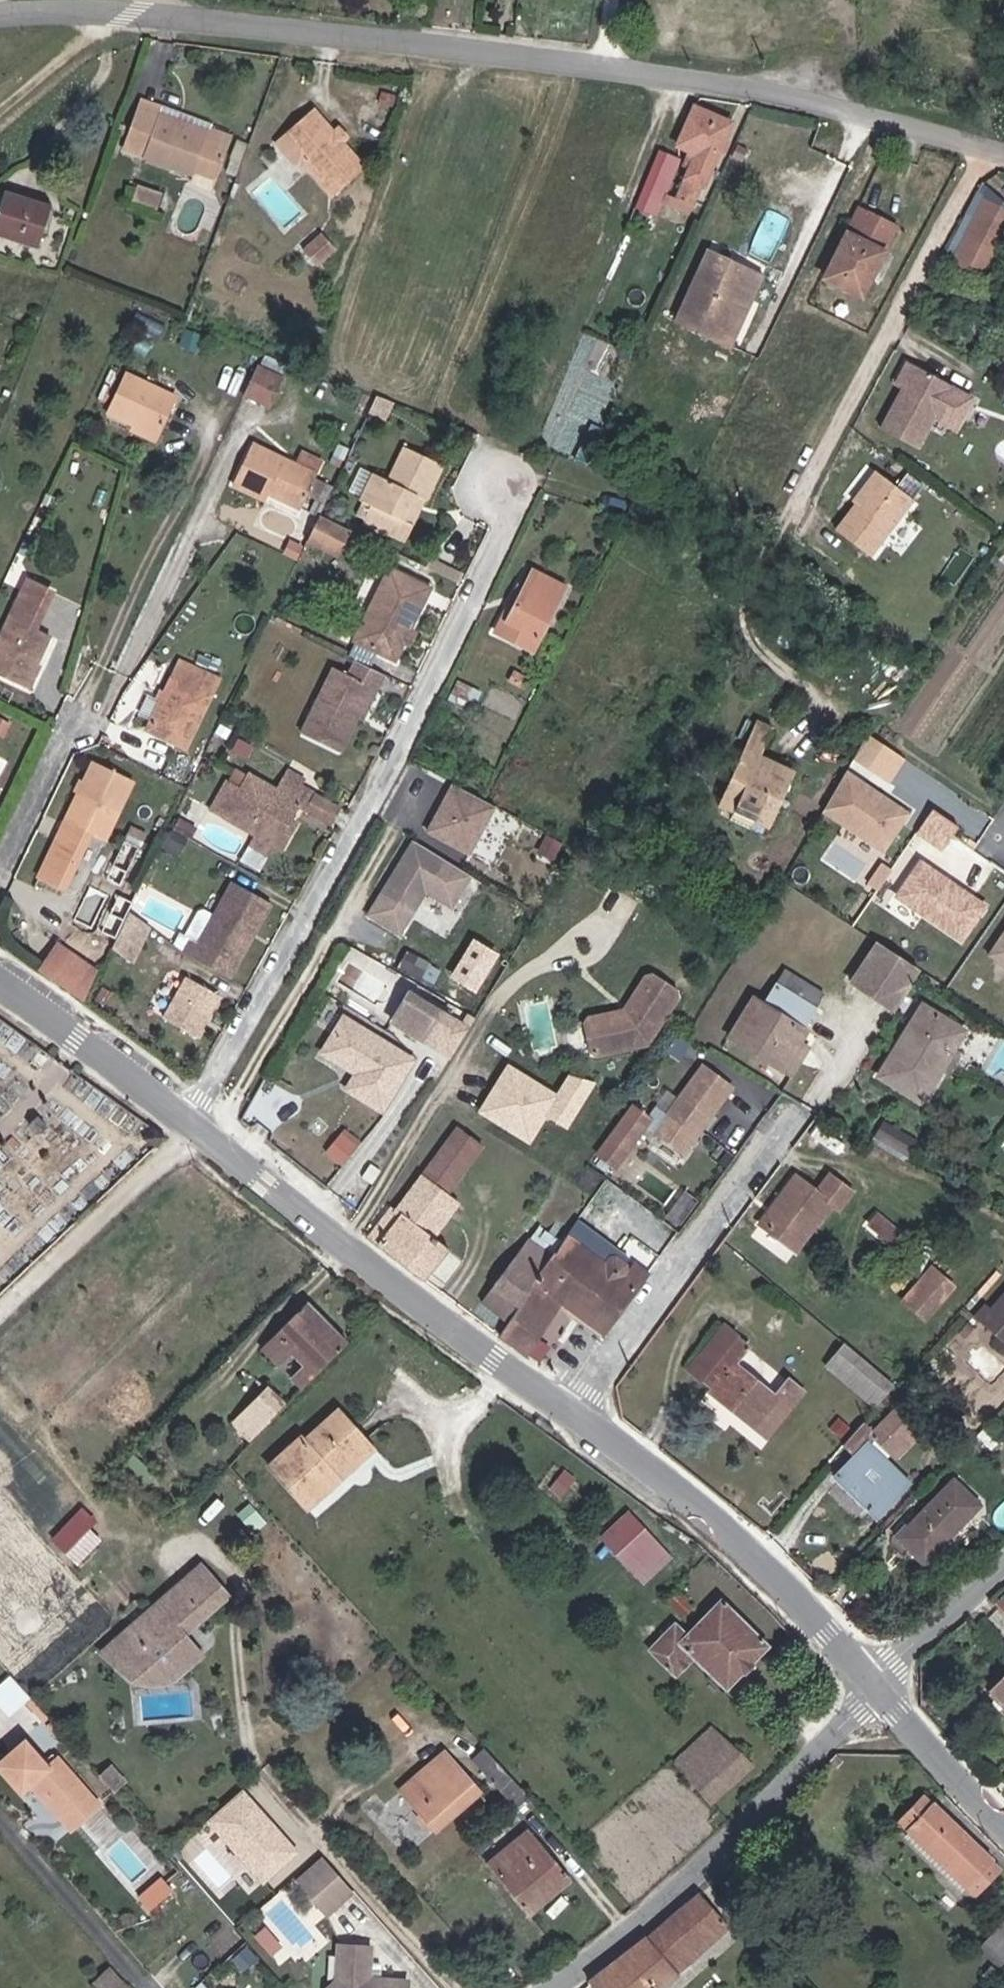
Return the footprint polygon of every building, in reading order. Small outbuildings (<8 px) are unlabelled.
[(161,104),(159,110),(178,117),(181,110),(161,104)] [(178,117),(159,110),(146,153),(214,173),(216,167),(237,173),(249,134),(229,128),(230,124),(181,110),(178,117)] [(709,173),(698,197),(713,203),(750,123),(719,110),(703,148),(709,151),(701,169),(709,173)] [(347,144),(348,141),(330,121),(306,142),(318,156),(317,171),(347,203),(379,175),(357,150),(352,150),(347,144)] [(437,158),(422,154),(417,169),(431,174),(437,158)] [(695,162),(681,156),(669,184),(683,190),(695,162)] [(216,167),(214,173),(236,179),(237,173),(216,167)] [(70,196),(22,183),(10,220),(57,233),(70,196)] [(683,190),(669,184),(663,197),(677,204),(683,190)] [(180,193),(159,185),(155,196),(176,204),(180,193)] [(929,217),(880,195),(847,268),(899,288),(929,217)] [(983,244),(998,252),(1003,241),(1003,205),(983,244)] [(998,252),(983,244),(980,250),(1003,262),(1003,241),(998,252)] [(336,244),(319,258),(332,274),(350,259),(336,244)] [(767,342),(791,270),(735,251),(710,324),(767,342)] [(903,428),(940,447),(973,384),(937,364),(903,428)] [(297,377),(276,368),(272,375),(271,379),(292,388),(297,377)] [(123,416),(148,427),(174,440),(193,402),(141,378),(123,416)] [(693,414),(717,422),(735,387),(705,378),(693,414)] [(295,389),(292,388),(271,379),(258,406),(281,417),(295,389)] [(246,489),(281,505),(284,499),(316,514),(333,481),(266,448),(246,489)] [(409,521),(419,499),(421,495),(436,464),(416,455),(399,488),(386,482),(372,510),(381,514),(376,526),(401,537),(409,521)] [(14,481),(15,479),(19,472),(20,470),(21,469),(5,463),(3,469),(0,476),(7,479),(12,481),(14,481)] [(421,495),(419,499),(433,505),(438,507),(454,473),(436,464),(421,495)] [(894,556),(936,498),(899,471),(881,496),(884,498),(880,504),(860,531),(894,556)] [(419,499),(409,521),(423,527),(433,505),(419,499)] [(309,540),(343,556),(356,528),(322,513),(309,540)] [(423,527),(409,521),(401,537),(419,545),(426,529),(423,527)] [(565,553),(538,605),(576,623),(610,556),(577,541),(569,556),(565,553)] [(411,663),(419,647),(425,633),(444,592),(405,574),(372,645),(411,663)] [(1,678),(39,697),(53,669),(66,644),(52,638),(70,601),(45,589),(1,678)] [(433,636),(425,633),(419,647),(426,650),(433,636)] [(192,684),(225,701),(236,680),(203,664),(192,684)] [(401,678),(374,666),(366,681),(351,673),(340,695),(325,726),(319,739),(357,757),(372,724),(387,693),(394,695),(401,678)] [(200,753),(225,701),(192,684),(184,701),(176,697),(171,708),(178,712),(167,737),(200,753)] [(780,721),(745,797),(760,803),(763,794),(787,804),(784,812),(796,817),(814,777),(812,769),(808,766),(802,766),(796,770),(787,770),(784,774),(776,770),(795,729),(780,721)] [(927,759),(891,735),(876,760),(910,784),(927,759)] [(261,760),(252,775),(293,795),(297,787),(301,780),(261,760)] [(56,878),(81,890),(107,836),(125,844),(153,788),(111,766),(56,878)] [(322,803),(327,795),(327,794),(301,780),(297,787),(293,795),(252,775),(249,774),(226,818),(268,840),(263,850),(284,860),(288,853),(295,856),(312,824),(306,820),(313,807),(319,810),(320,808),(322,803)] [(932,819),(868,775),(846,813),(907,855),(932,819)] [(478,787),(454,836),(497,857),(520,808),(478,787)] [(760,803),(745,797),(743,802),(744,803),(755,807),(754,818),(776,827),(779,818),(782,820),(786,821),(793,825),(796,817),(784,812),(787,804),(763,794),(760,803)] [(322,803),(320,808),(337,818),(344,804),(327,795),(322,803)] [(983,831),(956,812),(940,836),(967,854),(983,831)] [(192,850),(198,841),(184,833),(179,844),(192,850)] [(149,835),(143,847),(155,853),(161,841),(149,835)] [(435,843),(393,919),(430,940),(473,863),(435,843)] [(942,865),(918,901),(983,945),(1003,914),(1003,907),(942,865)] [(203,959),(248,983),(289,910),(253,889),(219,949),(210,945),(203,959)] [(163,932),(143,918),(124,955),(147,967),(163,932)] [(42,976),(91,994),(104,961),(55,942),(42,976)] [(934,968),(896,944),(869,987),(907,1011),(934,968)] [(647,1003),(612,1011),(607,1018),(614,1045),(620,1048),(624,1048),(671,1035),(699,989),(698,982),(675,968),(667,968),(647,1003)] [(809,976),(799,994),(839,1017),(850,999),(809,976)] [(238,996),(207,981),(185,1024),(215,1040),(238,996)] [(799,994),(791,1007),(831,1031),(839,1017),(799,994)] [(481,1043),(496,1017),(467,1002),(462,1012),(431,996),(416,1025),(447,1041),(453,1029),(481,1043)] [(831,1031),(791,1007),(788,1012),(779,1007),(758,1044),(810,1075),(829,1042),(834,1033),(831,1031)] [(955,1010),(913,1077),(954,1102),(975,1068),(982,1072),(991,1057),(984,1053),(996,1034),(955,1010)] [(370,1022),(348,1056),(382,1076),(372,1095),(406,1112),(436,1060),(370,1022)] [(829,1042),(810,1075),(818,1080),(837,1047),(829,1042)] [(572,1068),(560,1089),(510,1060),(481,1111),(534,1142),(550,1114),(572,1127),(598,1083),(572,1068)] [(668,1093),(666,1091),(629,1152),(652,1166),(688,1103),(678,1098),(668,1093)] [(884,1119),(873,1139),(908,1158),(919,1137),(884,1119)] [(693,1180),(705,1163),(711,1154),(722,1137),(706,1126),(676,1170),(693,1180)] [(345,1163),(361,1139),(343,1127),(327,1151),(345,1163)] [(471,1131),(445,1168),(438,1180),(467,1198),(499,1148),(471,1131)] [(711,1154),(705,1163),(711,1167),(717,1158),(711,1154)] [(386,1239),(395,1246),(400,1237),(437,1181),(438,1180),(428,1174),(386,1239)] [(827,1178),(790,1224),(825,1252),(862,1207),(869,1213),(884,1193),(861,1175),(846,1192),(827,1178)] [(467,1198),(438,1180),(437,1181),(400,1237),(395,1246),(446,1282),(468,1250),(454,1242),(477,1204),(467,1198)] [(590,1241),(583,1251),(558,1292),(627,1339),(661,1290),(642,1278),(649,1266),(638,1260),(641,1255),(602,1230),(595,1244),(590,1241)] [(553,1298),(558,1292),(583,1251),(554,1233),(515,1292),(545,1311),(553,1298)] [(984,1287),(961,1267),(933,1299),(956,1319),(984,1287)] [(310,1383),(356,1336),(306,1290),(260,1339),(277,1356),(304,1327),(328,1349),(303,1376),(310,1383)] [(536,1325),(545,1311),(515,1292),(506,1305),(536,1325)] [(578,1313),(553,1298),(545,1311),(536,1325),(525,1340),(550,1358),(562,1339),(578,1313)] [(702,1368),(715,1378),(753,1331),(740,1320),(702,1368)] [(763,1339),(753,1331),(715,1378),(726,1386),(722,1392),(783,1438),(824,1387),(810,1375),(795,1394),(748,1359),(762,1341),(763,1339)] [(569,1343),(562,1339),(550,1358),(557,1363),(569,1343)] [(902,1400),(914,1387),(866,1345),(853,1359),(902,1400)] [(895,1408),(897,1406),(902,1400),(853,1359),(846,1366),(895,1408)] [(241,1404),(263,1424),(285,1402),(264,1380),(241,1404)] [(305,1505),(336,1477),(332,1470),(367,1441),(341,1409),(306,1439),(302,1435),(270,1463),(305,1505)] [(924,1431),(913,1421),(892,1446),(911,1463),(932,1440),(924,1431)] [(921,1493),(901,1473),(883,1458),(892,1446),(883,1438),(857,1467),(864,1475),(852,1489),(884,1519),(891,1513),(897,1518),(921,1493)] [(332,1470),(336,1477),(372,1447),(367,1441),(332,1470)] [(901,1473),(911,1463),(892,1446),(883,1458),(901,1473)] [(80,1563),(110,1534),(83,1507),(53,1536),(80,1563)] [(630,1507),(600,1535),(645,1582),(675,1554),(630,1507)] [(980,1543),(953,1518),(896,1575),(924,1602),(980,1543)] [(147,1683),(168,1682),(184,1668),(200,1654),(180,1632),(224,1592),(198,1566),(106,1651),(128,1676),(147,1683)] [(668,1666),(684,1650),(721,1686),(764,1642),(718,1597),(682,1631),(669,1619),(645,1643),(668,1666)] [(31,1694),(12,1674),(0,1685),(0,1700),(12,1712),(31,1694)] [(670,1759),(713,1803),(752,1764),(709,1721),(670,1759)] [(30,1736),(3,1761),(27,1788),(36,1780),(40,1777),(71,1812),(95,1790),(63,1754),(53,1763),(30,1736)] [(524,1783),(482,1739),(469,1752),(536,1825),(550,1812),(524,1783)] [(445,1743),(402,1783),(435,1821),(480,1781),(445,1743)] [(922,1775),(897,1799),(982,1882),(1003,1859),(1003,1858),(922,1775)] [(95,1790),(71,1812),(40,1777),(36,1780),(77,1827),(106,1801),(95,1790)] [(309,1854),(255,1793),(221,1823),(275,1884),(309,1854)] [(536,1831),(501,1863),(543,1909),(577,1877),(536,1831)] [(308,1882),(315,1890),(341,1867),(334,1859),(308,1882)] [(341,1867),(315,1890),(338,1916),(364,1893),(341,1867)] [(169,1875),(147,1895),(156,1906),(178,1886),(169,1875)] [(738,1913),(727,1900),(707,1878),(703,1881),(668,1919),(653,1931),(599,1972),(613,1987),(658,1987),(738,1913)] [(279,1952),(289,1943),(277,1930),(267,1939),(279,1952)] [(126,1967),(104,1941),(89,1957),(111,1982),(126,1967)] [(420,1980),(383,1979),(383,1945),(353,1944),(352,1961),(354,1963),(354,1981),(345,1987),(420,1987),(420,1980)]
